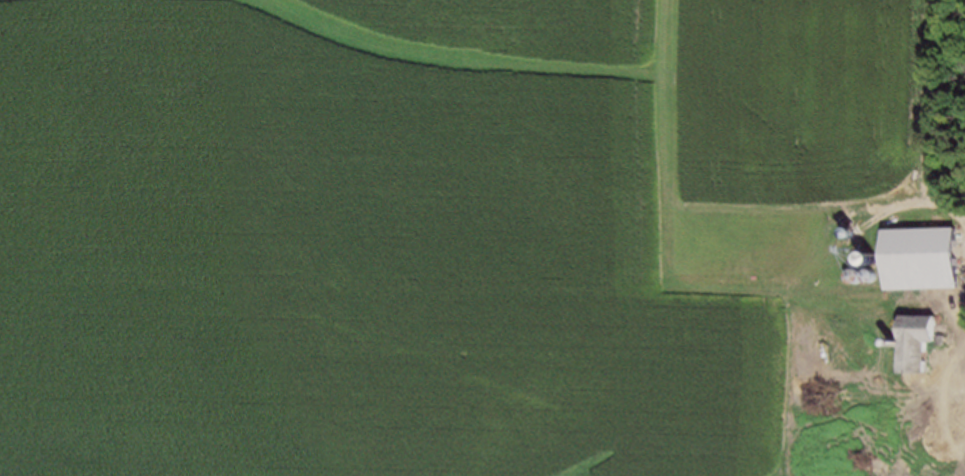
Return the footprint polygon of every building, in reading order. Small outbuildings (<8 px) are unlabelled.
[(890,227),(891,288),(961,287),(960,226),(890,227)] [(906,313),(904,369),(933,370),(935,339),(944,339),(944,314),(906,313)]
